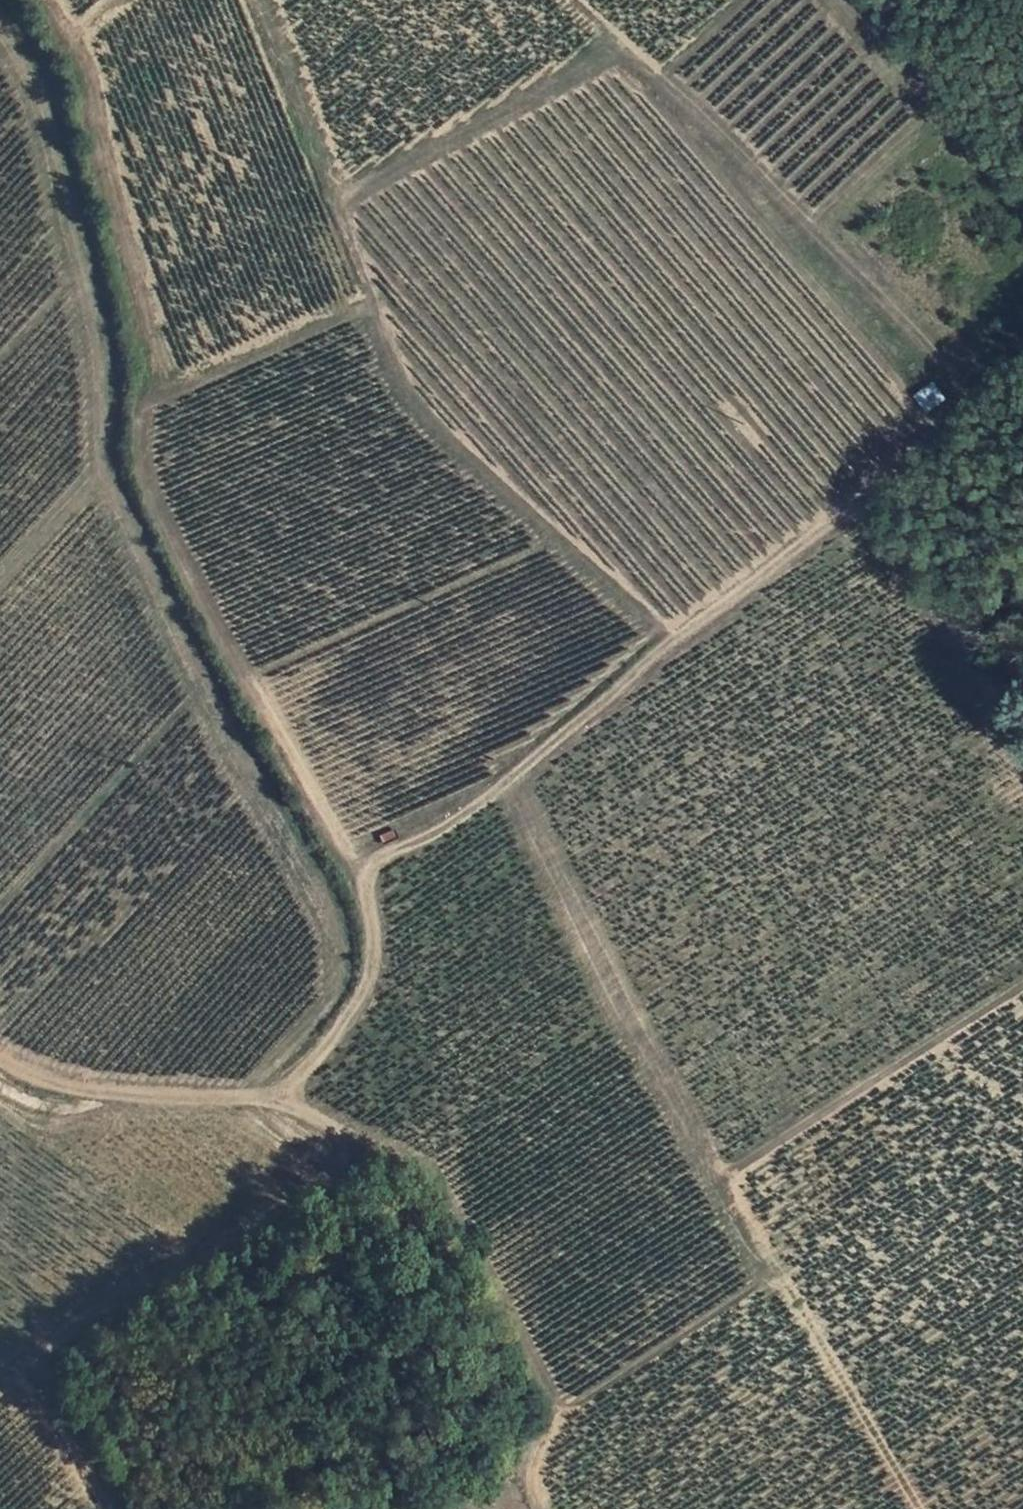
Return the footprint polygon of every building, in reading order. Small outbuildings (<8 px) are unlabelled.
[(929,410),(942,399),(928,384),(916,395),(929,410)]
